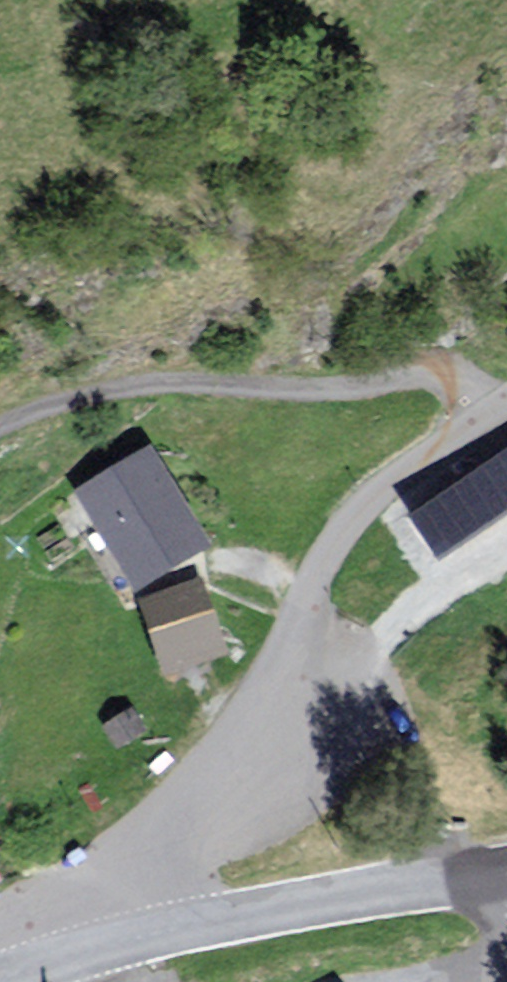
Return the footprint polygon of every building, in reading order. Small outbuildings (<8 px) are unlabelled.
[(160,442),(77,487),(131,586),(214,541),(160,442)] [(407,514),(436,558),(506,510),(506,448),(407,514)] [(199,583),(140,606),(168,679),(228,656),(199,583)]
